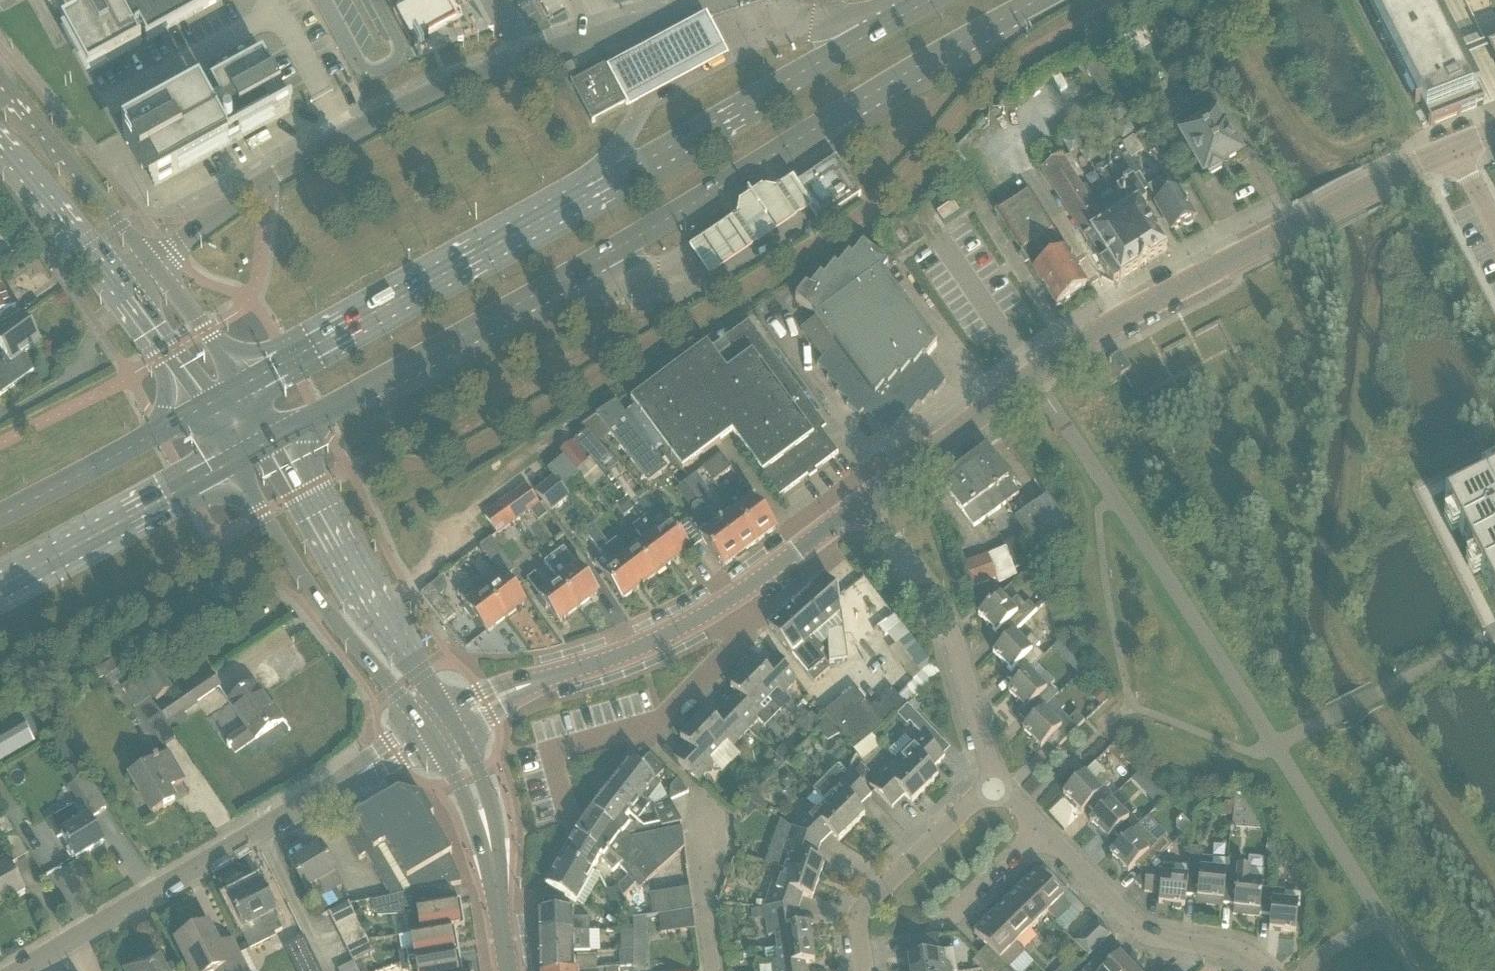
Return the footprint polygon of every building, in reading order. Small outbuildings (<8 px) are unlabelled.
[(52,6),(57,15),(60,13),(61,13),(67,24),(66,24),(63,26),(67,35),(88,73),(142,45),(142,43),(140,44),(132,30),(140,26),(148,40),(146,41),(147,42),(217,4),(224,0),(48,0),(52,6)] [(393,14),(394,14),(403,31),(403,30),(409,42),(408,43),(411,47),(429,38),(428,36),(457,20),(455,17),(447,3),(446,1),(445,0),(385,0),(393,14)] [(1366,2),(1420,105),(1421,105),(1426,115),(1478,95),(1483,104),(1494,99),(1494,0),(1365,0),(1366,2)] [(707,18),(611,69),(630,105),(627,107),(629,111),(729,58),(707,18)] [(1145,27),(1133,32),(1139,46),(1151,41),(1145,27)] [(153,121),(124,137),(127,144),(134,156),(142,170),(151,165),(161,184),(182,173),(209,158),(236,143),(263,128),(285,116),(275,97),(282,93),(274,79),(268,67),(264,60),(234,76),(211,89),(215,95),(204,101),(201,95),(180,106),(153,121)] [(1096,60),(1086,67),(1102,92),(1113,85),(1104,72),(1096,60)] [(578,73),(573,64),(564,69),(569,78),(578,73)] [(611,69),(609,66),(573,85),(594,125),(627,107),(630,105),(611,69)] [(1191,114),(1177,122),(1183,134),(1181,135),(1184,141),(1181,143),(1187,153),(1190,151),(1202,171),(1205,169),(1207,173),(1221,165),(1219,162),(1239,150),(1226,127),(1224,128),(1217,116),(1222,113),(1211,93),(1187,107),(1191,114)] [(1143,152),(1133,138),(1121,146),(1130,160),(1143,152)] [(1062,159),(1041,173),(1066,211),(1088,244),(1093,252),(1101,264),(1100,265),(1114,285),(1119,281),(1120,282),(1138,270),(1139,271),(1150,263),(1168,251),(1147,218),(1140,208),(1147,203),(1141,193),(1144,191),(1148,189),(1148,188),(1148,187),(1130,160),(1121,146),(1119,142),(1103,152),(1109,161),(1096,170),(1111,191),(1114,196),(1103,203),(1099,198),(1092,196),(1086,186),(1081,189),(1062,159)] [(861,196),(836,159),(796,186),(794,188),(810,211),(819,225),(861,196)] [(710,280),(798,219),(810,211),(794,188),(796,186),(793,180),(777,191),(763,188),(740,203),(737,219),(689,249),(710,280)] [(1148,187),(1148,188),(1148,189),(1150,192),(1160,210),(1172,232),(1183,226),(1187,227),(1192,224),(1193,221),(1195,219),(1183,197),(1179,189),(1169,194),(1161,180),(1148,187)] [(1017,197),(1011,200),(1000,207),(995,210),(1056,308),(1072,298),(1088,288),(1077,271),(1080,269),(1072,258),(1068,250),(1065,252),(1060,244),(1061,243),(1060,240),(1059,238),(1029,189),(1017,197)] [(952,203),(937,214),(944,224),(959,213),(952,203)] [(927,359),(937,346),(884,273),(889,266),(863,245),(853,258),(849,255),(838,269),(835,266),(824,279),(820,277),(810,290),(807,287),(795,302),(812,315),(815,319),(801,330),(822,360),(816,367),(829,377),(826,380),(838,390),(836,392),(848,403),(845,406),(860,417),(863,413),(887,432),(894,424),(896,426),(906,414),(909,417),(918,405),(922,407),(931,395),(935,397),(946,383),(927,359)] [(3,317),(5,318),(10,315),(11,312),(14,310),(0,286),(0,319),(3,317)] [(733,435),(780,499),(808,478),(809,480),(818,474),(816,472),(839,455),(812,418),(817,415),(749,322),(712,350),(708,345),(631,401),(683,471),(733,435)] [(4,339),(0,342),(0,352),(4,357),(0,360),(0,397),(34,373),(22,357),(39,345),(24,324),(4,339)] [(1131,371),(1122,354),(1112,359),(1110,360),(1111,362),(1112,361),(1120,377),(1131,371)] [(649,483),(667,470),(616,403),(597,416),(649,483)] [(586,431),(575,441),(595,464),(607,453),(586,431)] [(575,441),(559,455),(564,460),(576,473),(580,478),(590,490),(606,476),(575,441)] [(987,449),(974,458),(996,488),(997,488),(1007,503),(1019,494),(1008,479),(1009,478),(987,449)] [(721,455),(703,469),(714,483),(732,470),(721,455)] [(996,488),(974,458),(954,474),(976,503),(975,504),(986,519),(1007,503),(997,488),(996,488)] [(576,473),(564,460),(549,473),(553,478),(557,483),(558,482),(565,491),(580,478),(576,473)] [(1444,502),(1494,601),(1494,466),(1476,476),(1480,484),(1444,502)] [(976,503),(954,474),(941,483),(975,528),(986,519),(975,504),(976,503)] [(694,475),(685,482),(693,492),(702,485),(694,475)] [(535,492),(551,512),(570,497),(565,491),(558,482),(557,483),(553,478),(535,492)] [(539,504),(526,486),(505,501),(518,519),(529,511),(539,504)] [(744,486),(734,492),(725,499),(736,514),(758,543),(776,530),(744,486)] [(1069,527),(1047,497),(1015,520),(1027,536),(1037,558),(1069,527)] [(736,514),(725,499),(717,505),(708,512),(741,556),(758,543),(736,514)] [(518,519),(505,501),(484,517),(497,534),(518,519)] [(632,510),(624,501),(616,507),(624,517),(632,510)] [(696,520),(690,524),(702,539),(723,568),(723,569),(741,556),(708,512),(702,503),(696,504),(693,507),(692,511),(693,515),(696,520)] [(648,516),(640,522),(672,562),(688,549),(669,525),(660,531),(648,516)] [(672,562),(640,522),(632,528),(644,543),(636,550),(655,575),(672,562)] [(592,526),(583,533),(591,543),(592,542),(600,553),(603,557),(594,564),(603,575),(604,577),(623,601),(639,588),(608,547),(600,537),(592,526)] [(491,539),(480,547),(497,571),(491,575),(497,584),(486,592),(506,619),(526,605),(514,590),(517,588),(508,576),(515,571),(503,555),(491,539)] [(628,556),(616,541),(608,547),(639,588),(655,575),(636,550),(628,556)] [(1025,542),(1007,551),(1016,568),(1034,559),(1025,542)] [(565,549),(555,555),(561,564),(550,571),(559,582),(579,610),(599,595),(588,580),(590,578),(581,566),(578,568),(565,549)] [(987,555),(963,564),(971,589),(996,580),(987,555)] [(579,610),(559,582),(547,591),(535,576),(528,581),(539,597),(537,599),(546,611),(548,609),(560,624),(579,610)] [(842,613),(839,593),(825,577),(824,578),(797,601),(779,616),(778,617),(769,625),(770,627),(791,654),(792,656),(793,655),(816,682),(830,670),(824,663),(825,662),(818,654),(823,650),(812,638),(842,613)] [(506,619),(486,592),(479,598),(469,585),(458,594),(461,598),(467,607),(464,609),(473,621),(476,619),(487,634),(506,619)] [(432,586),(422,594),(421,595),(444,625),(456,616),(432,586)] [(1015,633),(1030,619),(1047,602),(1043,589),(1036,591),(1039,603),(1033,608),(1029,603),(1026,606),(1018,598),(1010,606),(1000,595),(996,599),(988,607),(981,614),(979,616),(1005,643),(1015,633)] [(848,659),(843,624),(827,629),(828,641),(829,662),(848,659)] [(1024,644),(1015,633),(1005,643),(994,654),(1012,673),(1018,667),(1026,675),(1030,672),(1031,671),(1038,664),(1045,657),(1037,649),(1041,645),(1032,636),(1024,644)] [(782,695),(796,682),(777,655),(774,652),(772,655),(774,657),(763,668),(757,662),(744,675),(769,700),(778,691),(782,695)] [(119,656),(95,671),(101,681),(125,666),(119,656)] [(854,750),(884,725),(915,698),(939,674),(931,664),(913,681),(898,696),(891,689),(870,709),(856,690),(824,714),(854,750)] [(173,691),(159,670),(158,669),(141,680),(157,702),(173,691)] [(1026,675),(1008,692),(1027,711),(1024,714),(1032,722),(1046,709),(1055,699),(1060,695),(1052,687),(1056,683),(1047,674),(1041,681),(1031,671),(1030,672),(1026,675)] [(213,674),(187,691),(158,711),(166,723),(196,703),(221,686),(213,674)] [(760,709),(769,700),(744,675),(731,688),(737,695),(727,706),(724,703),(722,705),(749,730),(765,714),(760,709)] [(166,723),(158,711),(136,680),(122,689),(162,746),(175,737),(166,723)] [(229,704),(246,729),(227,743),(235,754),(256,740),(284,721),(273,706),(270,709),(254,686),(229,704)] [(706,713),(693,726),(718,751),(720,749),(723,752),(730,745),(732,747),(733,747),(749,730),(722,705),(721,706),(724,709),(713,720),(706,713)] [(1055,752),(1085,723),(1077,714),(1070,721),(1061,713),(1055,719),(1046,709),(1032,722),(1023,730),(1042,749),(1047,744),(1055,752)] [(0,729),(0,762),(33,742),(19,718),(0,729)] [(839,735),(826,719),(817,729),(828,742),(839,735)] [(911,743),(895,759),(896,760),(900,765),(924,791),(938,777),(929,768),(940,757),(943,760),(945,758),(922,735),(929,728),(921,719),(913,728),(920,735),(911,743)] [(731,763),(718,751),(693,726),(681,739),(687,745),(676,757),(673,755),(671,757),(698,782),(714,764),(722,772),(731,763)] [(660,785),(655,780),(665,771),(650,754),(639,766),(632,760),(619,777),(650,804),(650,805),(651,804),(654,807),(655,809),(663,805),(651,796),(660,785)] [(130,778),(135,788),(152,816),(176,802),(169,791),(184,782),(168,756),(130,778)] [(900,765),(896,760),(870,786),(892,809),(894,807),(891,804),(902,794),(912,803),(924,791),(900,765)] [(848,772),(831,790),(823,781),(814,790),(827,803),(852,828),(865,816),(856,806),(867,795),(869,798),(871,796),(857,782),(848,772)] [(76,780),(96,815),(109,807),(89,773),(76,780)] [(1083,776),(1064,795),(1082,814),(1088,808),(1096,816),(1115,798),(1107,790),(1111,786),(1102,777),(1094,785),(1084,775),(1083,776)] [(637,820),(650,804),(619,777),(605,794),(629,815),(637,820)] [(671,787),(670,801),(688,793),(676,781),(671,787)] [(339,826),(359,860),(366,856),(390,899),(451,887),(461,885),(450,856),(452,854),(430,818),(433,816),(422,796),(398,791),(339,826)] [(1235,791),(1233,803),(1232,815),(1232,824),(1263,827),(1238,791),(1235,791)] [(624,821),(629,815),(605,794),(593,810),(621,835),(622,835),(635,832),(624,821)] [(1137,813),(1128,804),(1119,794),(1115,798),(1096,816),(1090,822),(1109,840),(1114,835),(1122,843),(1131,835),(1139,826),(1140,825),(1132,817),(1137,813)] [(663,805),(655,809),(656,812),(660,823),(662,822),(661,819),(675,812),(670,801),(663,805)] [(852,828),(827,803),(818,812),(813,807),(792,828),(817,843),(829,832),(838,842),(852,828)] [(1232,815),(1233,803),(1225,803),(1220,814),(1232,815)] [(73,806),(46,822),(56,839),(61,835),(66,844),(70,850),(66,852),(72,861),(75,859),(76,860),(104,844),(89,818),(82,822),(73,806)] [(680,828),(630,839),(622,835),(621,835),(593,810),(575,834),(603,857),(608,850),(622,863),(623,865),(621,868),(629,877),(628,879),(635,887),(636,885),(639,888),(683,848),(680,828)] [(679,820),(675,812),(661,819),(662,822),(660,823),(661,827),(679,824),(679,820)] [(15,863),(29,854),(4,815),(0,818),(0,838),(15,863)] [(1122,843),(1110,854),(1129,873),(1135,867),(1143,876),(1151,868),(1162,857),(1172,847),(1164,838),(1157,845),(1148,836),(1139,826),(1131,835),(1122,843)] [(792,828),(779,866),(786,868),(819,880),(824,864),(812,860),(817,843),(792,828)] [(603,857),(575,834),(564,853),(578,860),(577,864),(592,872),(592,871),(591,871),(596,861),(599,862),(600,862),(602,863),(611,873),(622,863),(608,850),(603,857)] [(1227,873),(1228,861),(1202,858),(1202,852),(1199,848),(1191,847),(1189,865),(1188,878),(1186,897),(1197,898),(1197,899),(1208,900),(1207,906),(1223,908),(1223,905),(1227,873)] [(291,865),(313,903),(342,886),(320,848),(291,865)] [(575,902),(592,872),(577,864),(578,860),(564,853),(546,886),(575,902)] [(1186,897),(1188,878),(1174,877),(1175,866),(1163,865),(1164,859),(1162,857),(1151,868),(1143,876),(1135,883),(1141,889),(1145,889),(1145,893),(1160,894),(1159,904),(1173,906),(1173,910),(1182,911),(1182,907),(1185,907),(1186,897)] [(5,858),(0,861),(0,899),(3,905),(25,892),(18,881),(19,880),(17,877),(16,877),(5,858)] [(1260,915),(1263,890),(1265,871),(1238,868),(1234,862),(1228,861),(1227,873),(1223,905),(1234,906),(1234,909),(1244,910),(1244,916),(1260,918),(1260,915)] [(812,899),(819,880),(786,868),(781,882),(775,880),(765,908),(765,909),(794,911),(800,895),(812,899)] [(1038,873),(1022,888),(1047,915),(1048,914),(1056,923),(1071,909),(1063,900),(1063,899),(1038,873)] [(635,887),(628,879),(617,888),(623,899),(635,887)] [(240,930),(250,950),(276,937),(275,935),(283,931),(261,886),(231,901),(236,913),(235,913),(238,917),(239,917),(244,928),(240,930)] [(465,927),(462,910),(461,901),(453,902),(451,887),(390,899),(370,903),(377,917),(403,917),(407,937),(412,936),(422,934),(465,927)] [(627,909),(617,888),(604,894),(614,915),(627,909)] [(1047,915),(1022,888),(1007,903),(1032,930),(1047,915)] [(1286,892),(1263,890),(1260,915),(1271,917),(1270,930),(1296,933),(1300,894),(1286,892)] [(650,897),(653,918),(692,912),(689,892),(650,897)] [(544,912),(539,912),(540,934),(590,932),(590,921),(574,920),(574,911),(565,901),(545,899),(544,912)] [(1032,930),(1007,903),(990,919),(1016,945),(1032,930)] [(329,915),(335,927),(356,916),(350,904),(329,915)] [(797,928),(794,911),(765,909),(769,937),(777,936),(778,949),(776,949),(776,950),(812,944),(810,926),(797,928)] [(694,930),(692,912),(658,917),(660,935),(694,930)] [(362,928),(356,916),(335,927),(341,939),(362,928)] [(647,919),(633,921),(633,928),(633,940),(633,952),(633,966),(633,968),(641,968),(641,966),(647,966),(647,919)] [(990,919),(975,934),(987,947),(979,955),(988,964),(995,970),(1011,970),(1009,968),(1024,954),(1016,945),(990,919)] [(1111,937),(1096,921),(1074,943),(1090,959),(1111,937)] [(241,953),(225,961),(208,926),(176,941),(191,970),(250,970),(241,953)] [(466,929),(465,927),(422,934),(412,936),(415,951),(408,952),(409,962),(455,954),(454,948),(459,947),(456,931),(466,929)] [(369,941),(362,928),(341,939),(347,951),(369,941)] [(590,953),(590,932),(540,934),(540,954),(575,953),(590,953)] [(288,945),(300,970),(321,970),(304,937),(288,945)] [(908,958),(910,970),(958,970),(955,952),(940,954),(938,937),(909,941),(911,958),(908,958)] [(621,940),(621,952),(633,952),(633,940),(621,940)] [(375,954),(369,941),(347,951),(354,965),(375,954)] [(812,944),(776,950),(776,949),(765,951),(767,964),(773,963),(774,970),(803,970),(802,965),(815,963),(812,944)] [(1119,957),(1117,959),(1108,950),(1087,970),(1133,970),(1119,957)] [(633,966),(633,952),(620,952),(620,967),(633,966)] [(575,953),(540,954),(540,970),(596,970),(596,961),(575,961),(575,953)] [(455,954),(409,962),(411,970),(463,970),(462,963),(456,964),(455,956),(459,956),(460,956),(460,954),(459,954),(459,955),(455,955),(455,954)] [(982,970),(988,964),(979,955),(973,961),(982,970)] [(126,970),(166,970),(160,958),(148,965),(145,959),(125,969),(126,970)] [(1066,965),(1072,970),(1076,970),(1081,966),(1073,958),(1066,965)]
